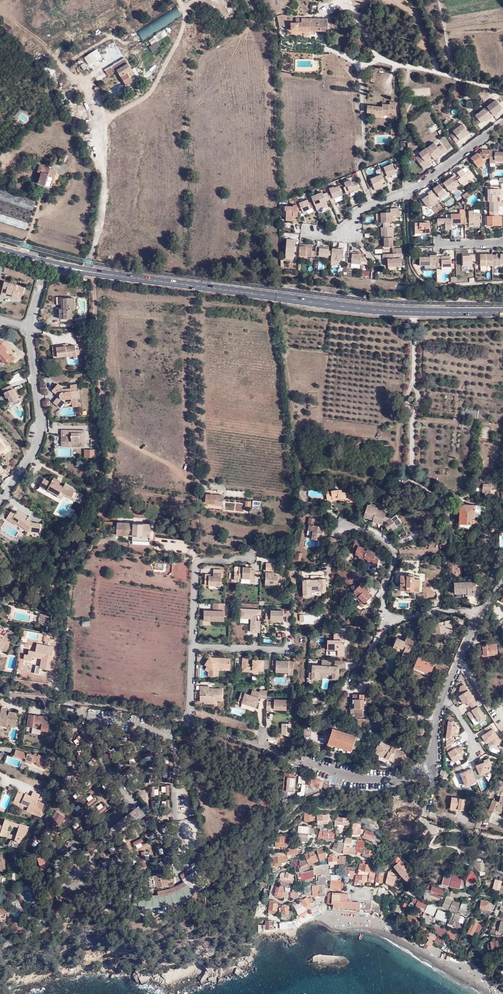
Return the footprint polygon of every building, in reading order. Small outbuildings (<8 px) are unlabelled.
[(327,31),(328,19),(296,19),(296,24),(292,24),(291,31),(298,31),(327,31)] [(100,49),(102,53),(116,46),(114,42),(100,49)] [(102,53),(104,56),(104,57),(119,50),(118,50),(116,46),(102,53)] [(101,58),(99,59),(101,66),(102,66),(105,70),(123,58),(118,50),(119,50),(104,57),(104,56),(101,58)] [(99,59),(98,53),(94,56),(92,53),(84,57),(89,65),(97,60),(99,59)] [(123,58),(105,70),(108,76),(117,70),(126,86),(137,79),(124,58),(123,58)] [(97,60),(89,65),(93,71),(100,67),(97,60)] [(396,104),(389,104),(389,105),(383,104),(383,99),(369,97),(367,112),(388,114),(388,112),(395,113),(396,104)] [(494,116),(495,117),(498,114),(497,112),(502,108),(496,100),(487,107),(494,116)] [(494,116),(487,107),(476,116),(481,123),(485,120),(489,117),(490,119),(494,116)] [(463,135),(468,132),(463,124),(454,131),(454,132),(451,134),(456,143),(465,137),(463,135)] [(433,158),(434,159),(438,157),(437,155),(441,152),(442,153),(446,151),(442,144),(438,147),(435,142),(426,148),(432,156),(433,158)] [(426,148),(419,153),(420,154),(416,157),(422,166),(425,163),(427,166),(431,163),(429,160),(428,159),(432,156),(426,148)] [(491,163),(496,163),(496,162),(502,162),(502,149),(498,149),(498,151),(491,151),(491,158),(491,163)] [(491,158),(491,151),(483,151),(483,152),(484,153),(481,156),(480,154),(479,153),(472,158),(478,166),(485,161),(484,161),(484,160),(487,157),(488,158),(491,158)] [(67,167),(53,162),(52,164),(49,163),(48,168),(40,165),(38,172),(42,173),(39,183),(51,187),(56,173),(64,176),(67,167)] [(380,169),(382,174),(383,176),(386,174),(388,177),(392,175),(396,173),(392,164),(381,168),(380,169)] [(457,171),(454,174),(456,177),(459,181),(460,183),(461,184),(469,178),(472,176),(469,171),(466,174),(462,169),(458,172),(457,171)] [(375,190),(387,186),(383,176),(382,174),(370,179),(375,190)] [(447,181),(444,183),(449,191),(456,185),(455,184),(459,181),(456,177),(452,179),(451,178),(447,181)] [(344,181),(341,182),(342,184),(346,193),(346,194),(349,192),(349,191),(353,190),(354,191),(359,189),(356,181),(351,183),(350,180),(344,182),(344,181)] [(440,185),(432,191),(437,198),(439,196),(441,198),(447,194),(440,185)] [(329,199),(330,200),(333,199),(333,198),(342,195),(339,186),(334,188),(333,187),(329,188),(330,190),(327,192),(329,199)] [(498,202),(500,202),(500,198),(499,198),(498,198),(498,196),(498,189),(488,189),(488,197),(488,202),(490,202),(498,202)] [(0,190),(0,199),(32,210),(35,202),(0,190)] [(437,198),(432,191),(428,193),(430,195),(427,197),(428,198),(426,199),(426,198),(423,200),(429,208),(432,206),(439,201),(437,198)] [(322,192),(311,196),(317,209),(327,205),(326,200),(329,199),(327,192),(325,193),(323,194),(322,192)] [(299,200),(295,201),(296,204),(298,209),(299,211),(302,210),(303,211),(306,210),(311,208),(309,203),(307,199),(299,202),(299,200)] [(29,221),(32,212),(0,202),(0,211),(29,221)] [(499,216),(498,202),(490,202),(490,216),(499,216)] [(298,209),(296,204),(294,204),(294,206),(286,205),(285,209),(287,209),(286,219),(293,219),(293,218),(297,218),(298,209)] [(384,222),(390,222),(392,222),(392,216),(399,216),(399,208),(391,209),(391,212),(381,213),(382,222),(384,222)] [(474,211),(465,211),(465,216),(465,223),(468,223),(473,222),(473,224),(480,224),(480,214),(474,214),(474,211)] [(0,214),(0,221),(26,230),(28,223),(0,214)] [(461,214),(451,214),(451,215),(451,222),(457,222),(461,222),(461,224),(465,224),(465,223),(465,216),(461,216),(461,214)] [(445,229),(451,229),(451,222),(451,215),(446,215),(446,218),(437,218),(437,225),(441,225),(441,223),(445,223),(445,225),(445,229)] [(502,220),(502,216),(499,216),(490,216),(487,216),(487,226),(500,226),(500,220),(502,220)] [(393,237),(394,237),(393,227),(390,227),(390,222),(384,222),(384,227),(381,227),(382,238),(383,237),(385,237),(393,237)] [(425,231),(425,232),(429,232),(429,222),(415,222),(414,231),(425,231)] [(393,247),(393,237),(385,237),(385,243),(385,247),(393,247)] [(296,240),(287,239),(286,255),(295,256),(295,251),(296,251),(297,246),(295,246),(296,240)] [(305,256),(315,256),(315,255),(316,251),(312,251),(313,245),(306,244),(306,246),(300,246),(300,255),(305,256)] [(316,251),(315,255),(329,256),(329,255),(329,251),(329,247),(316,246),(316,251)] [(338,249),(332,248),(332,251),(331,255),(331,260),(337,261),(337,259),(343,259),(344,247),(338,247),(338,249)] [(352,253),(353,252),(348,252),(348,260),(352,260),(352,263),(370,264),(365,257),(361,256),(361,254),(352,253)] [(402,266),(401,253),(393,253),(383,254),(384,262),(388,262),(388,266),(395,266),(395,265),(397,265),(397,266),(402,266)] [(475,263),(475,254),(472,255),(472,256),(468,256),(468,255),(463,255),(463,266),(472,266),(472,263),(475,263)] [(490,257),(490,254),(480,254),(480,266),(492,266),(492,257),(490,257)] [(492,256),(492,257),(492,266),(495,266),(497,266),(501,265),(501,264),(502,264),(502,254),(496,254),(496,256),(492,256)] [(436,265),(436,255),(430,255),(430,257),(426,257),(420,257),(420,265),(425,265),(436,265)] [(442,259),(437,259),(437,270),(442,269),(442,267),(451,266),(451,257),(442,257),(442,259)] [(23,292),(24,287),(4,282),(1,294),(5,296),(6,293),(13,294),(12,297),(19,298),(21,292),(23,292)] [(74,298),(61,299),(62,309),(59,309),(59,319),(73,319),(72,310),(75,309),(74,298)] [(10,357),(6,351),(7,350),(1,343),(2,342),(0,340),(0,358),(3,362),(5,361),(8,365),(13,360),(10,357)] [(76,356),(76,355),(75,350),(74,345),(68,346),(67,344),(52,346),(54,358),(67,356),(67,357),(76,356)] [(79,407),(76,384),(70,385),(70,388),(63,389),(57,384),(52,391),(57,395),(57,398),(53,402),(60,408),(65,402),(72,402),(72,407),(79,407)] [(12,404),(13,406),(16,404),(18,405),(19,405),(21,403),(15,388),(13,389),(11,385),(2,389),(6,398),(8,398),(11,404),(12,404)] [(85,431),(79,431),(79,433),(71,433),(72,430),(61,430),(61,435),(65,436),(65,441),(61,441),(60,447),(71,447),(71,445),(78,445),(78,447),(84,447),(85,431)] [(61,491),(75,498),(78,493),(75,492),(76,490),(65,484),(63,487),(59,485),(61,482),(54,478),(51,483),(44,479),(40,486),(58,496),(61,491)] [(474,478),(474,483),(483,484),(483,487),(491,488),(492,480),(474,478)] [(331,500),(336,499),(336,497),(339,498),(339,499),(339,502),(344,502),(344,499),(348,499),(348,501),(354,502),(355,495),(350,495),(350,493),(341,492),(341,490),(337,490),(330,490),(325,491),(326,499),(331,499),(331,500)] [(74,502),(75,498),(61,491),(58,496),(57,497),(61,499),(63,496),(74,502)] [(223,505),(223,498),(224,495),(218,495),(207,494),(206,503),(215,504),(215,505),(223,505)] [(475,505),(464,504),(463,503),(462,502),(460,503),(460,504),(459,506),(461,507),(459,528),(470,529),(471,517),(481,518),(481,508),(475,508),(475,505)] [(377,509),(384,511),(385,510),(382,507),(370,503),(370,505),(377,507),(377,509)] [(384,520),(385,516),(386,512),(384,511),(377,509),(377,507),(370,505),(368,504),(364,515),(374,518),(373,519),(383,522),(384,520)] [(23,518),(24,516),(16,512),(15,514),(11,511),(6,519),(10,521),(11,519),(17,522),(16,524),(27,531),(27,530),(32,533),(35,528),(31,525),(32,523),(26,518),(25,519),(23,518)] [(312,539),(320,540),(321,541),(322,533),(321,533),(322,527),(315,525),(315,519),(309,518),(308,524),(309,524),(308,531),(313,532),(312,539)] [(392,529),(393,531),(397,527),(390,518),(386,521),(388,523),(384,525),(388,531),(392,529)] [(151,524),(117,523),(117,535),(133,536),(132,541),(150,541),(151,524)] [(374,559),(375,555),(371,553),(372,552),(367,549),(366,551),(363,549),(363,548),(359,546),(359,544),(355,542),(352,550),(356,552),(355,554),(359,556),(358,557),(364,559),(364,558),(368,559),(367,561),(373,563),(374,559)] [(251,568),(248,568),(248,570),(246,569),(246,568),(239,567),(239,573),(235,573),(234,581),(239,581),(239,579),(251,579),(251,582),(256,582),(256,571),(251,570),(251,568)] [(210,577),(210,575),(206,575),(205,585),(221,586),(222,570),(214,570),(214,575),(214,577),(210,577)] [(283,574),(279,574),(279,576),(274,575),(274,574),(275,573),(266,573),(266,584),(278,585),(278,582),(282,581),(283,574)] [(419,591),(420,579),(414,578),(414,576),(414,574),(408,574),(408,576),(401,575),(400,595),(413,595),(413,591),(419,591)] [(326,590),(325,579),(319,579),(319,580),(310,580),(311,580),(303,580),(304,594),(305,596),(306,597),(308,597),(309,596),(311,594),(311,590),(320,589),(321,591),(322,592),(323,592),(325,592),(326,590)] [(363,582),(362,584),(370,593),(371,591),(363,582)] [(476,582),(454,582),(454,593),(467,593),(467,595),(474,594),(474,589),(476,589),(476,582)] [(370,593),(362,584),(355,590),(355,592),(353,594),(357,598),(359,597),(362,600),(360,602),(359,603),(359,604),(360,606),(361,606),(363,607),(364,606),(368,602),(367,601),(373,596),(370,593)] [(224,621),(225,604),(213,603),(213,611),(204,611),(204,621),(224,621)] [(260,615),(260,610),(241,608),(240,618),(252,619),(251,632),(260,632),(260,620),(256,620),(257,615),(260,615)] [(283,621),(283,617),(284,613),(284,611),(271,611),(271,614),(266,614),(266,620),(283,621)] [(50,616),(40,614),(38,624),(48,626),(50,616)] [(443,625),(442,622),(434,623),(435,633),(447,631),(447,633),(453,632),(451,620),(446,621),(446,624),(443,625)] [(5,652),(9,643),(8,643),(14,632),(9,630),(9,631),(8,630),(7,632),(6,632),(4,635),(0,633),(0,650),(5,652)] [(414,641),(410,640),(406,638),(405,642),(397,638),(393,646),(397,648),(396,650),(403,654),(407,657),(414,641)] [(345,656),(345,643),(342,643),(342,641),(328,640),(328,649),(338,650),(337,656),(345,656)] [(36,643),(31,653),(39,657),(45,660),(44,662),(47,664),(50,658),(47,656),(50,650),(36,643)] [(496,643),(488,644),(488,646),(483,646),(484,655),(498,654),(496,643)] [(217,660),(213,658),(210,656),(205,664),(207,665),(205,669),(209,672),(208,676),(218,677),(218,668),(224,668),(224,665),(230,666),(231,659),(219,658),(218,660),(217,660)] [(268,669),(268,659),(264,659),(264,660),(256,660),(255,664),(253,664),(248,664),(248,658),(243,658),(242,671),(253,672),(253,670),(259,670),(263,670),(263,669),(268,669)] [(418,658),(414,667),(428,673),(428,671),(431,672),(434,665),(418,658)] [(292,675),(293,661),(284,661),(284,663),(281,663),(281,661),(273,660),(273,668),(276,669),(276,672),(288,672),(288,675),(292,675)] [(344,668),(345,660),(334,660),(334,666),(313,665),(312,672),(309,672),(309,678),(312,678),(312,679),(318,680),(318,671),(332,672),(332,675),(332,677),(338,677),(338,668),(344,668)] [(428,673),(414,667),(413,669),(429,676),(431,672),(428,671),(428,673)] [(318,671),(318,680),(320,680),(320,674),(332,675),(332,672),(318,671)] [(476,702),(464,684),(460,687),(459,696),(464,703),(466,702),(469,706),(470,705),(476,702)] [(200,686),(200,692),(203,692),(203,695),(200,695),(200,702),(204,702),(204,703),(214,704),(214,700),(222,701),(223,689),(209,689),(209,687),(200,686)] [(267,693),(267,691),(260,690),(259,692),(252,690),(251,695),(241,692),(238,702),(256,707),(259,698),(266,699),(267,693)] [(364,695),(353,694),(353,699),(355,699),(355,708),(356,708),(356,716),(366,716),(366,708),(364,708),(364,695)] [(291,707),(291,700),(274,699),(274,709),(287,710),(287,706),(291,707)] [(476,702),(470,705),(473,709),(467,713),(471,719),(476,716),(480,722),(486,718),(476,702)] [(6,712),(7,708),(2,707),(0,716),(0,724),(7,725),(7,723),(10,723),(15,724),(17,713),(9,711),(9,712),(9,714),(6,713),(6,712)] [(50,717),(29,714),(27,727),(41,728),(41,730),(48,731),(50,717)] [(446,738),(447,742),(452,739),(452,735),(455,736),(456,726),(453,726),(453,722),(449,721),(446,738)] [(501,741),(490,724),(485,728),(487,732),(482,736),(486,743),(491,740),(495,745),(501,741)] [(423,727),(420,726),(418,727),(416,728),(415,730),(416,733),(418,735),(421,735),(423,734),(424,731),(424,729),(423,727)] [(356,736),(333,729),(328,743),(352,750),(356,736)] [(447,743),(447,748),(451,745),(455,743),(453,739),(447,743)] [(406,753),(381,742),(379,745),(378,745),(376,749),(377,749),(376,753),(380,755),(379,755),(397,763),(397,762),(402,764),(403,761),(404,761),(406,757),(405,757),(406,753)] [(463,749),(462,747),(455,751),(451,745),(447,748),(447,751),(454,762),(463,756),(463,749)] [(34,755),(17,750),(15,756),(26,759),(25,760),(32,762),(32,761),(37,762),(36,763),(43,768),(46,764),(48,766),(50,762),(39,754),(34,753),(34,755)] [(492,765),(489,759),(484,761),(484,762),(476,766),(478,770),(473,771),(477,779),(488,774),(492,765)] [(440,773),(440,774),(448,778),(449,775),(447,773),(441,769),(440,773)] [(477,779),(473,771),(472,769),(461,774),(466,786),(477,781),(477,779)] [(288,788),(294,789),(295,778),(294,778),(294,774),(285,773),(283,790),(287,790),(288,788)] [(440,778),(439,779),(446,782),(448,779),(448,778),(440,774),(440,778)] [(308,785),(321,788),(323,781),(310,777),(308,785)] [(36,803),(37,801),(40,795),(33,792),(31,796),(18,790),(15,800),(29,806),(28,808),(27,810),(32,813),(33,812),(40,815),(45,804),(41,803),(40,804),(36,803)] [(472,800),(452,797),(451,808),(470,810),(472,800)] [(502,813),(502,798),(500,797),(499,801),(493,799),(489,810),(494,812),(495,810),(496,810),(502,813)] [(143,812),(138,806),(100,835),(105,842),(143,812)] [(63,815),(57,811),(51,820),(57,825),(63,815)] [(305,821),(313,821),(313,820),(313,817),(313,812),(305,812),(305,821)] [(328,821),(328,815),(322,815),(322,814),(317,814),(317,823),(328,822),(328,821)] [(369,825),(368,827),(377,832),(379,828),(378,826),(375,825),(376,824),(379,825),(381,823),(380,821),(372,817),(372,818),(363,814),(362,815),(363,817),(362,818),(361,817),(359,820),(366,823),(369,825)] [(338,817),(337,817),(334,820),(334,827),(337,827),(337,824),(348,825),(349,818),(338,817)] [(0,833),(0,834),(0,836),(5,838),(5,837),(14,840),(14,842),(11,840),(6,846),(14,846),(17,842),(27,831),(29,828),(5,820),(0,833)] [(351,836),(360,837),(361,834),(363,834),(364,828),(364,827),(364,826),(355,823),(352,832),(351,836)] [(362,837),(371,840),(372,838),(379,841),(380,838),(377,835),(376,835),(377,834),(375,833),(365,830),(362,837)] [(326,840),(326,841),(332,841),(333,841),(333,840),(335,840),(335,832),(322,832),(322,835),(318,836),(318,839),(323,839),(323,840),(326,840)] [(394,841),(395,839),(396,837),(389,833),(386,836),(394,841)] [(285,840),(285,835),(276,836),(276,842),(275,842),(275,847),(279,847),(279,845),(284,845),(283,840),(285,840)] [(352,846),(352,838),(346,838),(344,846),(352,846)] [(364,849),(365,849),(367,849),(367,848),(368,845),(368,842),(365,841),(365,842),(358,841),(355,851),(362,853),(363,849),(364,849)] [(340,845),(337,844),(335,843),(333,849),(341,852),(344,843),(341,843),(340,845)] [(287,852),(287,855),(290,855),(298,854),(297,845),(291,845),(288,848),(289,852),(287,852)] [(327,857),(324,847),(317,849),(320,860),(324,859),(323,858),(327,857)] [(312,860),(317,858),(315,854),(314,851),(305,855),(308,862),(312,860)] [(277,856),(272,857),(272,866),(286,865),(285,856),(283,856),(283,854),(277,854),(277,856)] [(329,864),(337,863),(336,856),(335,856),(334,854),(333,854),(331,854),(330,855),(330,857),(328,857),(329,864)] [(48,866),(47,864),(47,862),(48,861),(46,855),(38,858),(36,859),(37,863),(39,862),(42,869),(48,866)] [(101,867),(95,857),(87,861),(92,871),(101,867)] [(310,868),(307,861),(306,861),(305,859),(302,860),(298,866),(300,871),(310,868)] [(358,874),(368,874),(370,865),(360,863),(358,874)] [(329,874),(330,869),(329,865),(328,864),(321,864),(318,865),(312,867),(314,871),(317,871),(316,873),(329,874)] [(401,874),(407,880),(408,879),(407,878),(404,876),(401,874),(400,871),(399,870),(398,867),(399,866),(396,865),(395,866),(401,874)] [(400,865),(399,866),(398,867),(399,870),(400,871),(401,874),(404,876),(407,878),(408,879),(409,879),(411,876),(409,875),(408,875),(408,874),(403,868),(400,865)] [(352,878),(355,868),(345,866),(343,875),(352,878)] [(300,873),(301,877),(302,880),(311,877),(313,875),(312,870),(300,873)] [(181,875),(185,881),(187,886),(180,890),(173,892),(167,894),(162,895),(159,896),(151,896),(142,896),(137,896),(136,896),(134,904),(141,905),(150,905),(159,905),(167,904),(179,900),(187,897),(196,891),(205,885),(196,871),(188,876),(186,873),(181,875)] [(174,880),(172,871),(149,877),(150,886),(156,884),(157,886),(160,886),(160,887),(166,885),(166,884),(169,884),(168,882),(174,880)] [(475,882),(477,875),(476,873),(475,873),(469,872),(468,877),(467,877),(467,880),(475,882)] [(388,874),(386,882),(393,885),(396,879),(398,874),(393,873),(393,875),(388,874)] [(282,877),(280,882),(280,885),(288,887),(288,886),(292,886),(294,879),(292,879),(294,875),(289,874),(289,876),(280,874),(280,876),(282,877)] [(382,883),(384,875),(377,874),(375,881),(382,883)] [(442,883),(449,885),(451,875),(445,874),(442,883)] [(450,886),(460,888),(462,877),(452,875),(450,886)] [(318,881),(316,881),(316,885),(319,885),(318,885),(318,884),(326,884),(326,876),(321,876),(318,876),(318,881)] [(341,886),(341,888),(343,888),(343,884),(340,883),(341,879),(331,878),(330,885),(331,885),(341,886)] [(493,888),(500,890),(501,885),(501,883),(500,883),(500,880),(499,880),(495,879),(493,888)] [(187,886),(185,881),(180,884),(175,887),(171,888),(168,889),(158,891),(159,896),(162,895),(167,894),(173,892),(180,890),(187,886)] [(277,885),(276,885),(276,888),(277,888),(275,895),(276,895),(276,896),(281,898),(282,896),(284,890),(285,890),(283,887),(280,886),(277,885)] [(320,895),(326,895),(326,891),(328,891),(327,891),(329,891),(329,888),(325,888),(325,885),(319,885),(319,887),(320,895)] [(443,894),(445,889),(433,885),(430,892),(431,894),(441,898),(441,897),(443,894)] [(331,907),(332,907),(333,907),(353,909),(359,910),(360,909),(360,902),(348,901),(344,901),(345,893),(332,893),(332,902),(331,905),(331,907)] [(445,896),(444,896),(445,896),(445,897),(446,898),(444,902),(450,905),(452,900),(453,898),(448,895),(446,895),(445,896)] [(308,899),(308,897),(307,897),(301,901),(302,902),(305,906),(306,909),(312,906),(310,903),(313,901),(312,897),(308,899)] [(316,906),(317,906),(320,905),(324,904),(327,904),(327,897),(324,897),(320,897),(319,897),(319,898),(316,899),(316,906)] [(423,911),(425,911),(426,909),(424,909),(427,903),(419,899),(416,907),(423,911)] [(450,908),(457,911),(458,908),(457,907),(460,900),(455,899),(454,899),(450,908)] [(273,901),(270,900),(268,912),(276,913),(277,904),(276,903),(276,902),(273,901)] [(480,909),(481,909),(490,910),(491,909),(494,903),(490,902),(490,901),(481,900),(480,909)] [(469,906),(470,907),(471,903),(467,902),(463,901),(459,911),(466,914),(469,906)] [(300,916),(300,915),(307,911),(308,911),(306,909),(305,906),(302,902),(294,906),(300,916)] [(284,904),(283,905),(283,906),(283,907),(282,907),(282,910),(281,910),(282,917),(290,916),(290,915),(289,912),(289,906),(287,906),(287,904),(284,904)] [(379,911),(382,912),(382,910),(381,907),(372,904),(371,910),(375,911),(379,913),(379,911)] [(434,915),(437,908),(434,907),(428,904),(426,909),(425,911),(424,913),(432,917),(433,915),(434,915)] [(437,917),(435,916),(435,917),(446,921),(449,914),(439,910),(437,917)] [(458,914),(452,913),(450,918),(459,921),(460,918),(461,918),(462,916),(458,914)] [(455,927),(458,928),(460,925),(460,923),(451,920),(450,924),(456,926),(455,927)] [(468,932),(473,935),(474,933),(477,935),(477,933),(479,930),(476,928),(477,925),(478,924),(475,922),(474,923),(473,923),(468,932)] [(426,936),(430,938),(430,937),(433,933),(423,926),(419,930),(427,935),(426,936)] [(448,937),(455,940),(458,935),(450,931),(448,937)] [(435,942),(438,944),(439,944),(442,946),(445,941),(438,936),(435,942)] [(423,947),(428,951),(433,943),(428,940),(424,938),(422,942),(426,944),(423,947)] [(488,960),(491,965),(497,962),(494,957),(488,960)]
